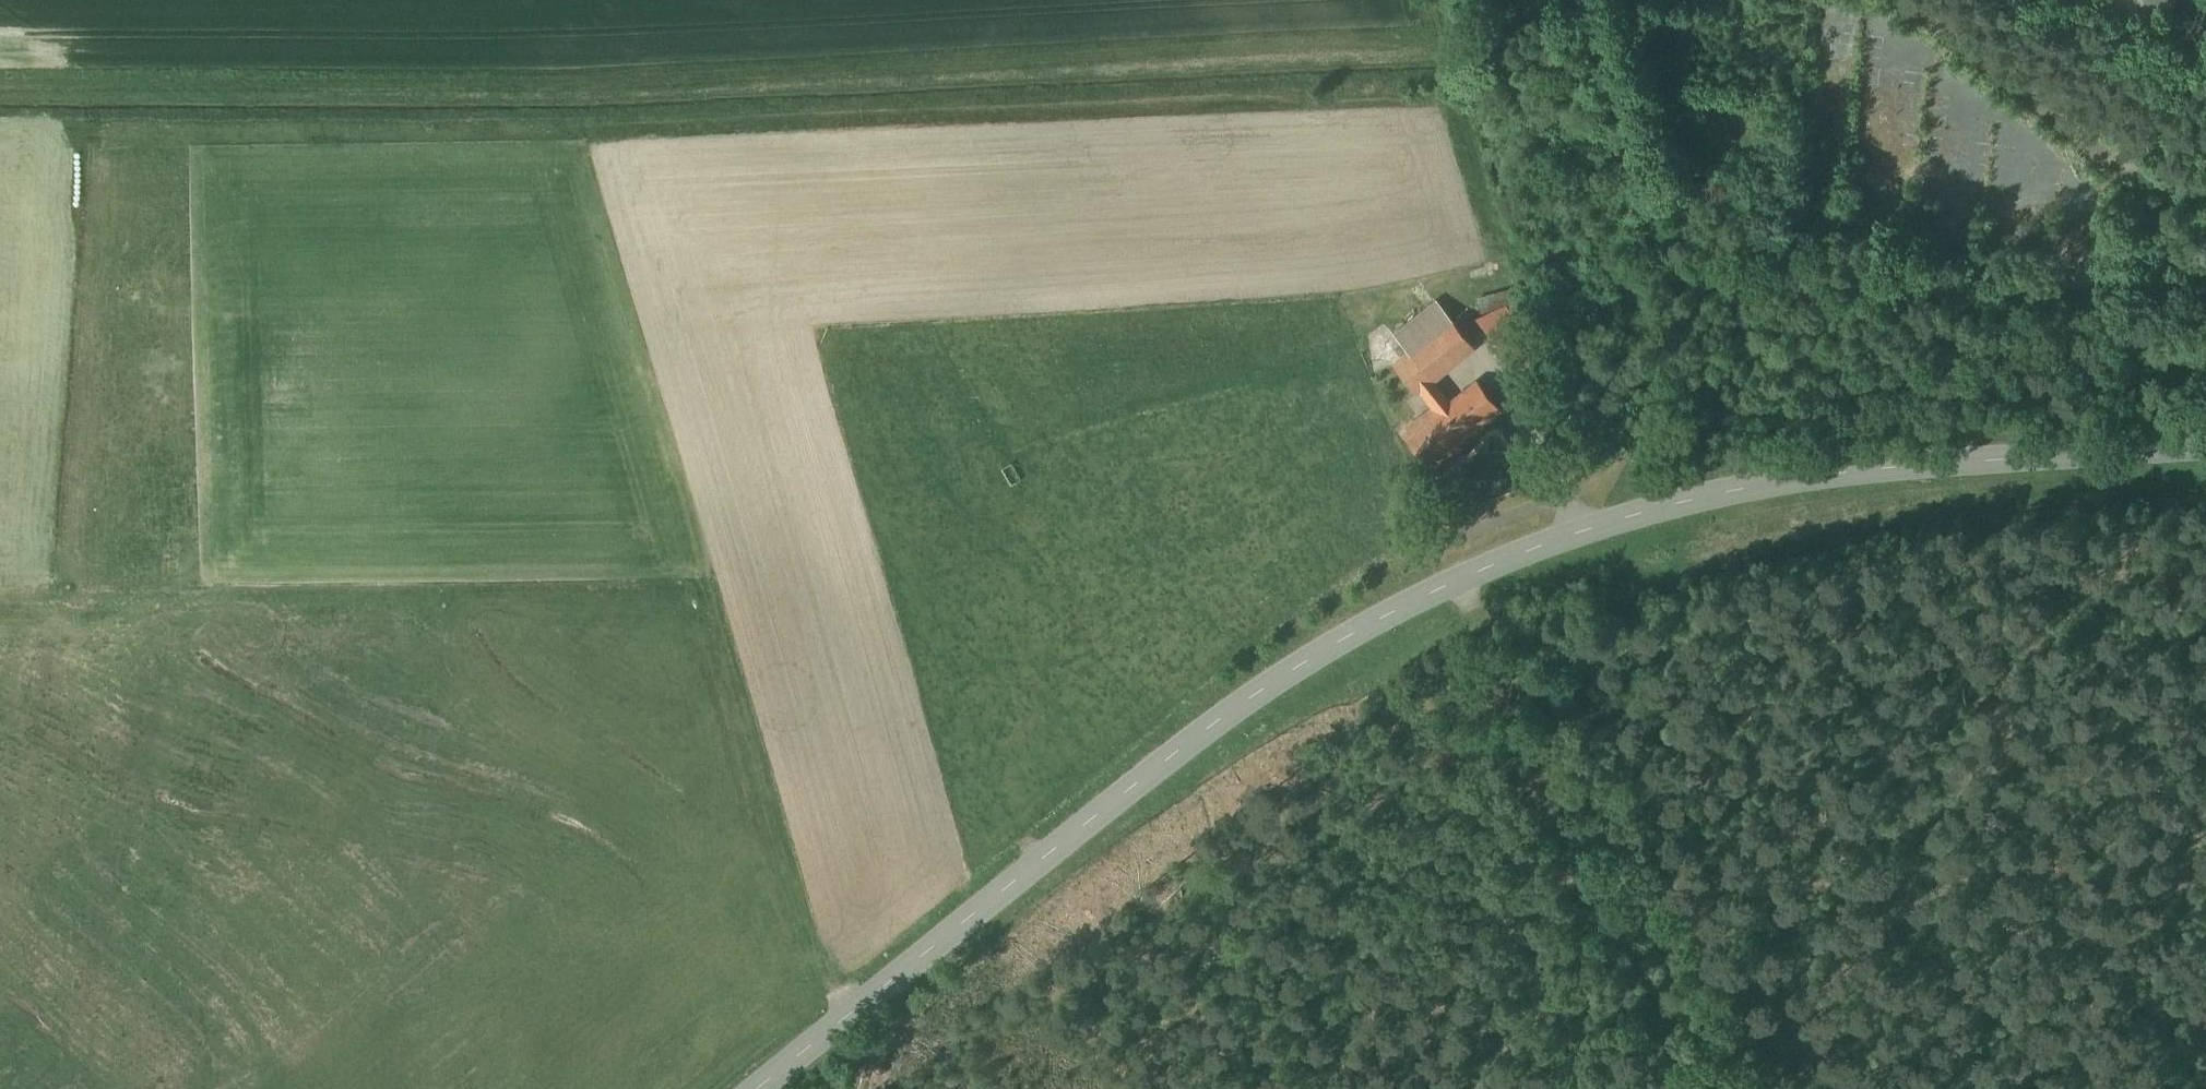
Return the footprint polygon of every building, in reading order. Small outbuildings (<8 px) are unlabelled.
[(2117,33),(2176,15),(2171,0),(2107,0),(2117,33)] [(1511,291),(1479,300),(1483,317),(1516,308),(1511,291)] [(1438,301),(1396,335),(1410,351),(1395,363),(1419,393),(1422,391),(1435,380),(1476,348),(1438,301)] [(1517,332),(1500,346),(1516,366),(1534,353),(1517,332)] [(1440,458),(1451,449),(1502,410),(1478,380),(1452,401),(1435,380),(1422,391),(1430,401),(1430,402),(1438,412),(1424,422),(1417,429),(1440,458)] [(1417,429),(1424,422),(1421,418),(1409,427),(1412,432),(1408,436),(1433,467),(1452,452),(1451,449),(1440,458),(1417,429)]
